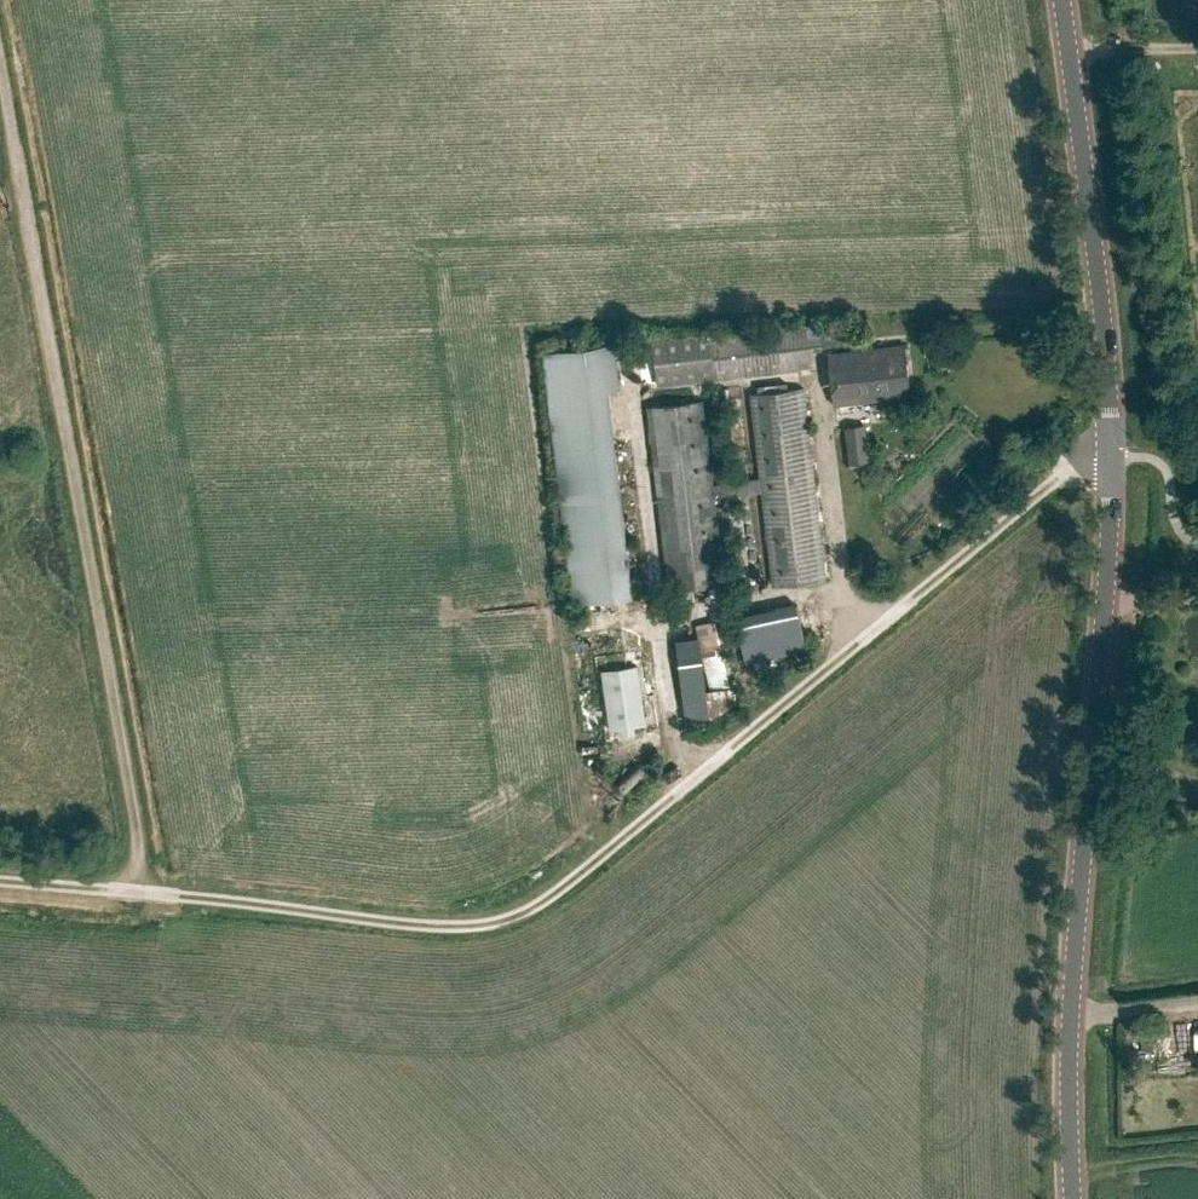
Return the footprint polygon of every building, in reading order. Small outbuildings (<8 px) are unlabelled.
[(653,343),(659,385),(813,367),(810,343),(821,342),(819,324),(653,343)] [(542,351),(572,603),(633,596),(609,391),(620,389),(615,343),(542,351)] [(905,344),(876,348),(876,349),(828,354),(834,405),(911,395),(907,360),(905,344)] [(703,400),(648,407),(670,590),(725,584),(714,497),(763,491),(774,587),(826,580),(804,388),(751,394),(761,480),(713,486),(703,400)] [(866,426),(846,428),(850,464),(869,462),(866,426)] [(800,608),(729,624),(734,649),(739,668),(797,655),(793,637),(805,634),(800,608)] [(719,620),(696,625),(698,634),(705,691),(733,687),(719,620)] [(602,670),(610,730),(646,725),(638,665),(602,670)]
